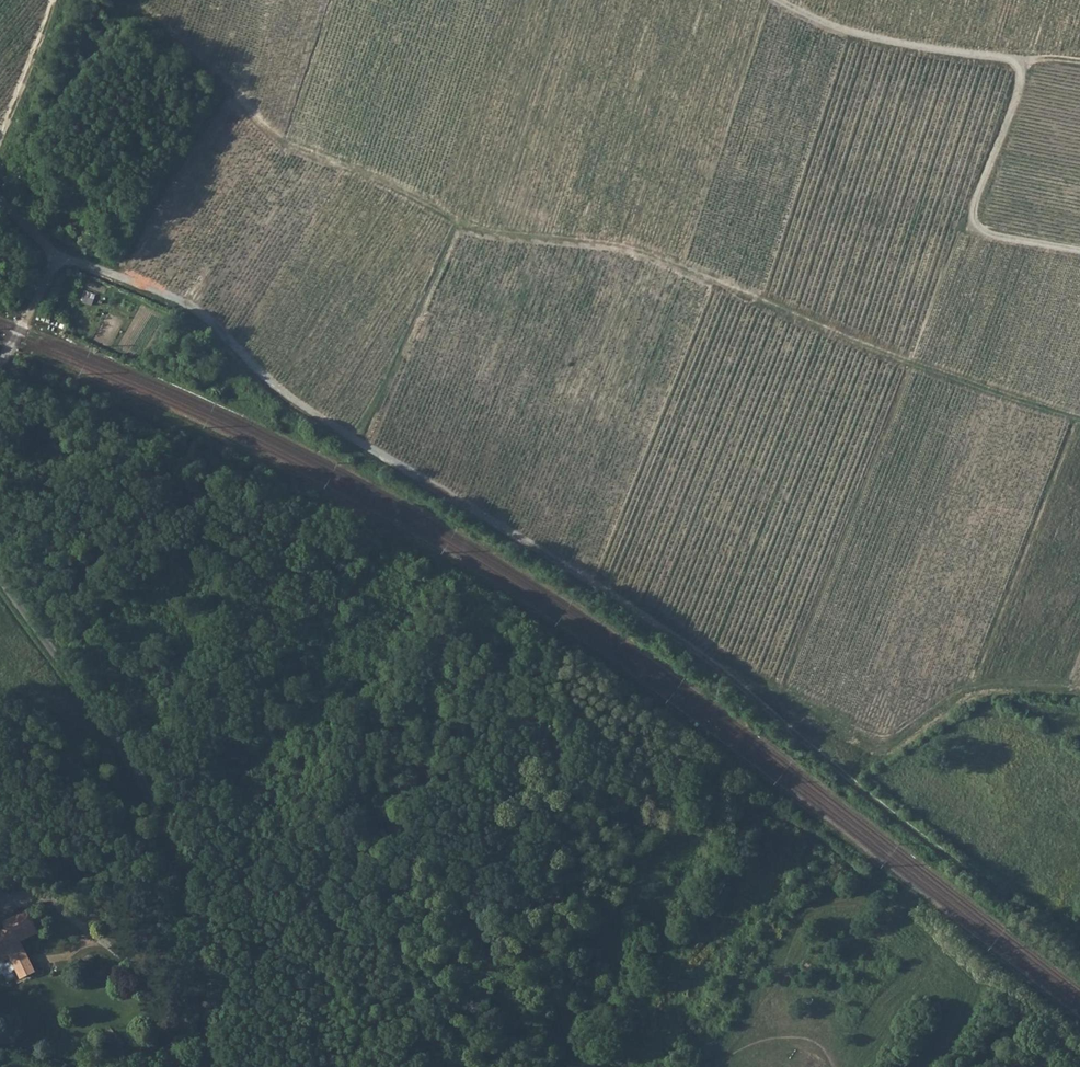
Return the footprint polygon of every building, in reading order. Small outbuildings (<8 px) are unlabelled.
[(0,930),(0,958),(0,959),(22,947),(20,943),(38,933),(26,912),(9,920),(9,922),(4,925),(5,928),(0,930)]
